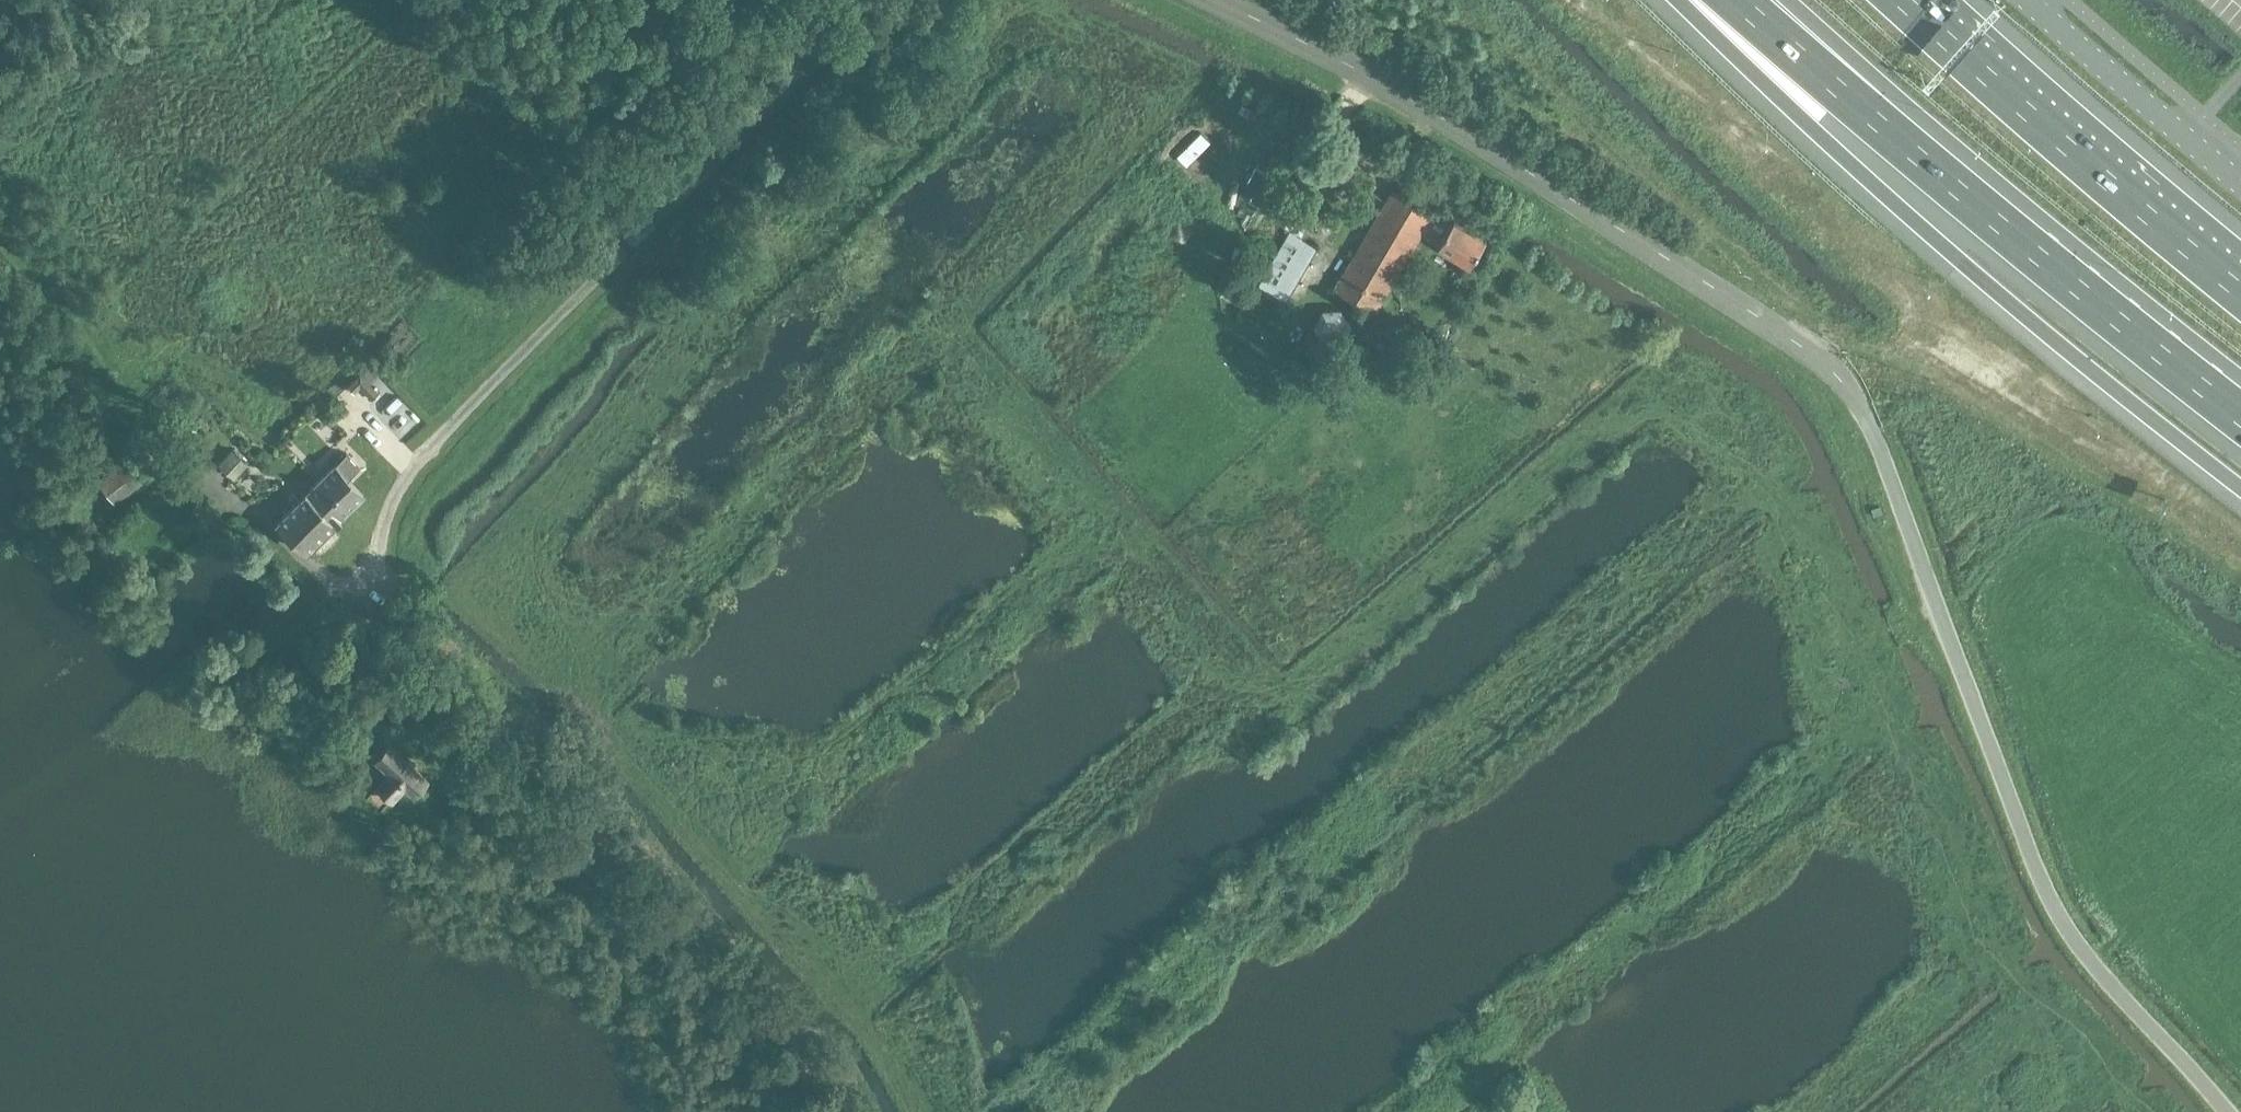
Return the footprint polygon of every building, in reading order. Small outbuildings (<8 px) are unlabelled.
[(1454,219),(1451,224),(1432,213),(1433,212),(1393,189),(1336,287),(1375,311),(1420,234),(1427,239),(1430,235),(1441,241),(1440,244),(1471,262),(1485,238),(1454,219)] [(1290,231),(1260,286),(1287,301),(1317,247),(1290,231)] [(248,464),(233,449),(219,464),(234,479),(248,464)] [(341,456),(313,484),(342,513),(362,494),(346,478),(354,469),(341,456)] [(125,462),(97,482),(112,503),(140,483),(125,462)] [(323,532),(342,513),(313,484),(294,503),(323,532)] [(303,552),(323,532),(294,503),(274,522),(303,552)] [(438,735),(445,727),(436,719),(429,727),(438,735)] [(380,775),(384,778),(375,787),(391,801),(404,787),(412,795),(426,780),(388,745),(375,759),(385,769),(380,775)]
